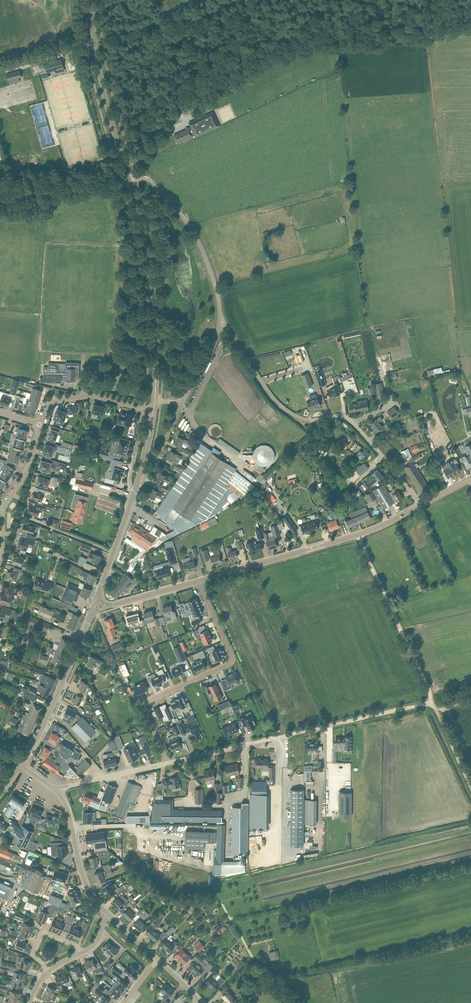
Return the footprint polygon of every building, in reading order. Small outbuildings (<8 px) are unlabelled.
[(63,67),(63,64),(61,59),(45,63),(47,73),(51,71),(55,70),(55,69),(63,67)] [(6,74),(8,81),(22,78),(20,70),(6,74)] [(184,110),(190,111),(200,107),(199,102),(189,107),(185,106),(184,110)] [(190,127),(189,128),(193,136),(194,135),(195,137),(220,126),(213,111),(188,122),(190,127)] [(189,128),(174,135),(178,143),(193,136),(189,128)] [(40,377),(40,382),(63,383),(63,381),(79,382),(79,368),(67,368),(67,366),(65,366),(65,363),(48,363),(48,367),(44,367),(43,377),(40,377)] [(443,367),(428,369),(429,376),(444,373),(443,367)] [(321,370),(315,372),(320,386),(326,384),(321,370)] [(308,372),(301,375),(306,387),(313,385),(308,372)] [(353,377),(352,372),(349,373),(350,374),(347,375),(346,372),(342,374),(344,380),(349,379),(349,378),(353,377)] [(428,378),(419,380),(421,386),(429,385),(428,378)] [(330,386),(326,387),(330,396),(333,395),(333,396),(336,395),(340,394),(339,393),(340,393),(339,390),(340,390),(337,382),(329,385),(330,386)] [(382,382),(375,384),(377,396),(384,394),(382,382)] [(17,392),(18,389),(18,386),(12,384),(10,392),(16,394),(17,392)] [(438,397),(454,393),(452,386),(436,391),(438,397)] [(33,387),(31,393),(40,396),(42,390),(33,387)] [(10,398),(12,394),(9,393),(8,397),(2,395),(0,401),(0,403),(1,403),(0,404),(1,404),(3,405),(3,404),(5,405),(5,404),(7,405),(8,405),(11,398),(10,398)] [(31,393),(29,399),(38,401),(40,396),(31,393)] [(309,396),(311,400),(307,401),(310,409),(314,407),(314,408),(316,407),(316,406),(320,405),(318,397),(317,397),(316,393),(309,396)] [(25,403),(28,404),(37,407),(38,401),(29,399),(27,398),(25,403)] [(369,409),(367,399),(356,401),(357,403),(349,405),(350,412),(360,410),(361,411),(369,409)] [(37,407),(28,404),(26,410),(35,412),(37,407)] [(92,412),(99,413),(98,414),(103,416),(105,411),(104,410),(105,407),(104,406),(104,405),(102,405),(101,406),(94,404),(92,412)] [(77,413),(76,406),(69,407),(69,408),(68,409),(67,412),(63,411),(64,409),(63,409),(63,410),(61,410),(61,409),(61,410),(57,409),(56,413),(55,413),(54,416),(55,417),(54,417),(54,419),(64,421),(65,416),(66,417),(67,414),(77,413)] [(395,406),(387,412),(392,418),(399,412),(395,406)] [(114,415),(112,423),(116,424),(117,420),(124,422),(124,423),(132,425),(135,414),(134,414),(133,413),(131,413),(130,413),(127,412),(127,414),(120,413),(119,416),(114,415)] [(376,431),(381,427),(385,432),(390,428),(386,423),(382,426),(379,423),(383,420),(380,417),(377,419),(376,419),(371,423),(376,431)] [(342,447),(361,460),(367,451),(352,439),(340,428),(339,429),(334,424),(323,434),(326,438),(340,449),(342,447)] [(18,431),(17,434),(21,436),(26,437),(26,435),(28,435),(29,430),(25,429),(25,430),(22,429),(20,428),(16,427),(16,430),(18,431)] [(48,438),(56,441),(58,435),(60,434),(60,432),(62,432),(63,429),(57,427),(56,430),(51,429),(50,432),(49,435),(48,438)] [(15,440),(14,444),(18,445),(23,447),(24,444),(25,445),(26,440),(20,439),(21,436),(17,434),(15,433),(13,439),(15,440)] [(181,446),(182,444),(188,446),(190,442),(178,436),(175,443),(181,446)] [(240,452),(220,438),(217,442),(237,455),(240,452)] [(125,454),(128,443),(117,440),(116,445),(115,444),(113,451),(125,454)] [(159,539),(153,546),(155,547),(159,545),(163,540),(164,541),(165,540),(182,531),(193,525),(197,523),(199,521),(201,522),(202,520),(203,520),(205,517),(207,518),(209,517),(230,505),(233,503),(235,503),(241,499),(245,495),(246,495),(255,486),(235,470),(236,469),(228,464),(229,463),(211,451),(212,450),(200,442),(189,460),(190,461),(156,512),(160,514),(157,518),(173,528),(173,530),(166,534),(162,531),(158,528),(155,534),(160,537),(158,538),(159,539)] [(23,450),(17,448),(18,445),(14,444),(12,443),(11,446),(10,446),(8,452),(9,452),(20,455),(21,454),(22,454),(23,450)] [(411,447),(413,452),(424,447),(422,443),(411,447)] [(45,446),(43,451),(44,451),(43,454),(45,454),(48,455),(51,456),(53,449),(61,452),(62,449),(63,446),(56,444),(55,447),(46,444),(46,446),(45,446)] [(252,454),(246,455),(247,461),(249,463),(250,465),(262,473),(265,469),(264,465),(271,464),(275,459),(273,449),(267,444),(259,445),(252,454)] [(181,452),(190,457),(192,454),(189,452),(190,451),(183,448),(181,452)] [(413,457),(409,449),(401,452),(405,461),(413,457)] [(168,458),(172,460),(178,463),(182,456),(171,451),(168,458)] [(9,452),(6,461),(12,463),(14,460),(20,462),(21,458),(20,457),(20,455),(9,452)] [(413,458),(414,460),(424,455),(422,452),(413,458)] [(120,470),(121,469),(123,461),(113,458),(111,467),(115,468),(112,478),(115,479),(116,480),(117,479),(120,480),(122,474),(122,475),(123,471),(120,470)] [(4,463),(1,468),(12,474),(13,473),(13,474),(16,470),(11,466),(12,463),(6,461),(2,459),(1,461),(4,463)] [(449,468),(444,470),(448,478),(460,472),(456,464),(459,463),(457,459),(452,461),(447,463),(449,468)] [(42,470),(46,471),(48,472),(49,469),(55,470),(56,465),(51,463),(42,460),(41,463),(40,463),(39,465),(40,465),(39,468),(42,469),(42,470)] [(404,467),(411,477),(415,475),(417,477),(421,474),(413,461),(404,467)] [(83,469),(84,465),(76,463),(74,476),(82,477),(83,473),(78,472),(78,468),(83,469)] [(184,468),(181,466),(176,464),(175,467),(173,471),(179,474),(184,468)] [(365,471),(360,465),(359,464),(354,468),(360,475),(365,471)] [(2,480),(2,479),(4,477),(9,480),(12,477),(11,476),(12,474),(1,468),(0,470),(0,478),(2,480)] [(372,484),(383,475),(378,469),(366,478),(369,482),(370,481),(372,484)] [(168,483),(171,477),(167,475),(160,472),(156,481),(163,484),(164,481),(168,483)] [(415,475),(411,477),(421,493),(429,487),(421,474),(417,477),(415,475)] [(56,486),(59,478),(52,476),(51,479),(39,476),(38,477),(37,476),(36,480),(37,480),(36,484),(47,487),(48,484),(52,485),(56,486)] [(75,484),(83,486),(83,488),(87,489),(89,481),(84,480),(76,478),(77,477),(71,476),(70,483),(75,485),(75,484)] [(359,486),(363,491),(368,487),(364,482),(359,486)] [(394,502),(389,493),(384,484),(373,490),(384,508),(394,502)] [(31,497),(32,498),(42,501),(43,496),(49,498),(51,492),(37,487),(36,492),(35,491),(35,493),(34,493),(33,494),(32,494),(31,497)] [(393,490),(389,493),(394,502),(397,501),(402,497),(398,491),(395,487),(392,488),(393,490)] [(168,492),(163,490),(162,493),(153,488),(149,496),(155,499),(156,496),(160,498),(163,500),(168,492)] [(366,495),(370,502),(376,498),(372,491),(366,495)] [(119,504),(121,499),(100,492),(99,496),(97,502),(95,507),(115,515),(117,510),(119,504)] [(75,493),(72,508),(76,509),(74,516),(72,521),(82,523),(87,502),(88,497),(75,493)] [(42,511),(43,509),(45,509),(46,506),(36,503),(35,506),(31,505),(31,507),(30,506),(28,512),(32,513),(32,514),(36,515),(40,516),(42,511)] [(366,506),(354,512),(356,515),(359,523),(371,517),(366,506)] [(356,515),(354,512),(354,511),(349,513),(351,518),(346,520),(349,527),(359,523),(356,515)] [(287,514),(283,517),(293,532),(298,529),(287,514)] [(330,530),(339,526),(336,520),(333,522),(332,519),(327,522),(328,524),(330,530)] [(62,520),(60,527),(70,529),(72,523),(62,520)] [(301,525),(302,528),(303,533),(318,529),(316,520),(301,525)] [(207,521),(201,524),(203,529),(210,526),(207,521)] [(30,526),(30,525),(25,523),(22,530),(28,532),(27,535),(35,538),(37,532),(34,531),(35,527),(30,526)] [(134,523),(128,531),(134,535),(132,539),(148,550),(150,547),(157,537),(134,523)] [(271,526),(274,536),(280,534),(277,524),(271,526)] [(268,535),(265,536),(266,539),(267,541),(267,543),(269,548),(277,545),(275,541),(275,539),(270,540),(268,535)] [(25,541),(20,539),(17,547),(21,548),(21,549),(26,550),(28,545),(33,547),(35,540),(26,538),(25,541)] [(129,543),(124,539),(116,561),(127,566),(129,567),(143,554),(148,550),(132,539),(129,543)] [(255,540),(246,543),(249,553),(258,551),(258,550),(262,549),(260,543),(260,542),(256,543),(255,540)] [(89,552),(91,546),(82,542),(82,544),(80,549),(89,552)] [(167,548),(166,548),(169,561),(174,559),(169,542),(166,543),(167,548)] [(227,548),(229,554),(230,559),(238,557),(236,550),(232,551),(231,546),(227,548)] [(183,563),(186,571),(190,570),(190,569),(196,567),(193,557),(198,555),(195,547),(191,548),(193,553),(189,554),(191,561),(183,563)] [(201,551),(204,560),(209,559),(207,549),(201,551)] [(213,564),(221,561),(219,555),(220,555),(218,549),(213,551),(215,556),(211,557),(213,564)] [(90,552),(89,555),(87,559),(97,563),(100,556),(94,553),(94,554),(90,552)] [(14,553),(13,557),(14,558),(13,563),(22,566),(24,557),(20,556),(21,555),(14,553)] [(127,566),(125,570),(128,571),(129,570),(131,572),(132,570),(133,571),(146,558),(145,553),(143,554),(129,567),(127,566)] [(116,561),(114,566),(124,571),(125,570),(127,566),(116,561)] [(166,575),(166,576),(171,574),(168,564),(163,566),(163,567),(154,569),(157,580),(162,578),(162,577),(162,576),(165,575),(166,575)] [(93,583),(96,575),(89,573),(83,570),(80,568),(77,572),(80,574),(84,576),(83,578),(86,580),(93,583)] [(18,572),(16,571),(11,570),(11,571),(9,572),(8,572),(6,579),(13,581),(13,580),(15,579),(16,579),(18,572)] [(126,573),(120,581),(130,589),(136,582),(126,573)] [(33,588),(50,593),(52,583),(35,579),(33,588)] [(130,589),(120,581),(110,592),(116,598),(123,590),(127,592),(130,589)] [(62,601),(60,604),(65,606),(67,607),(71,609),(73,606),(74,606),(81,588),(68,583),(61,601),(62,601)] [(80,594),(87,597),(91,588),(83,585),(80,594)] [(13,595),(14,589),(7,587),(6,593),(5,593),(5,595),(1,594),(0,598),(0,602),(10,605),(11,602),(12,603),(13,602),(14,600),(13,599),(12,598),(13,595)] [(175,594),(176,600),(188,598),(187,591),(175,594)] [(181,607),(177,608),(179,614),(183,612),(199,605),(198,604),(199,604),(198,604),(196,598),(195,598),(192,599),(192,600),(188,602),(184,604),(185,607),(181,608),(181,607)] [(41,605),(38,612),(52,618),(55,611),(41,605)] [(163,607),(165,614),(170,613),(172,619),(177,617),(175,611),(173,611),(171,605),(163,607)] [(199,605),(183,612),(185,616),(193,613),(195,619),(192,621),(191,621),(193,625),(201,621),(201,622),(202,621),(200,617),(199,617),(200,617),(199,617),(198,614),(203,613),(202,612),(200,607),(200,606),(199,607),(199,605)] [(6,621),(7,622),(9,615),(10,615),(11,610),(2,608),(1,611),(0,611),(0,619),(6,621)] [(75,629),(81,616),(68,610),(67,612),(69,613),(68,614),(72,616),(68,626),(75,629)] [(155,621),(156,626),(160,625),(158,618),(155,619),(153,615),(152,610),(144,612),(145,617),(146,619),(147,623),(155,621)] [(24,622),(47,632),(50,624),(27,614),(24,622)] [(130,626),(127,627),(130,634),(134,633),(131,627),(140,624),(137,614),(131,616),(131,615),(128,616),(128,617),(130,626)] [(165,616),(158,618),(160,625),(167,623),(165,616)] [(116,624),(114,621),(113,617),(105,620),(108,627),(107,628),(111,637),(116,635),(112,626),(116,624)] [(186,631),(193,628),(190,619),(183,622),(186,631)] [(205,643),(213,640),(209,632),(207,629),(202,632),(200,628),(192,631),(194,635),(200,633),(205,643)] [(63,638),(58,650),(51,647),(49,652),(56,654),(53,662),(60,665),(70,641),(63,638)] [(111,646),(114,652),(116,651),(117,654),(120,652),(119,650),(123,648),(121,642),(111,646)] [(215,649),(213,645),(208,648),(211,656),(214,655),(216,660),(225,656),(220,647),(215,649)] [(180,646),(173,649),(180,662),(186,660),(180,646)] [(146,653),(140,656),(145,670),(152,668),(146,653)] [(41,654),(39,660),(46,662),(48,657),(41,654)] [(87,664),(92,666),(95,667),(97,662),(101,664),(103,660),(91,656),(87,664)] [(155,656),(151,657),(154,667),(159,665),(155,656)] [(199,660),(197,662),(197,663),(193,665),(196,672),(206,667),(203,660),(202,659),(199,660)] [(122,660),(116,662),(121,673),(127,671),(122,660)] [(114,661),(109,663),(113,673),(119,670),(114,661)] [(30,666),(29,671),(37,674),(38,673),(41,674),(43,675),(44,673),(44,671),(30,666)] [(181,666),(171,670),(175,677),(184,672),(181,666)] [(151,678),(151,679),(154,686),(155,686),(154,686),(158,684),(158,685),(162,684),(162,683),(165,681),(168,679),(165,672),(164,673),(162,668),(157,671),(159,675),(151,679),(151,678)] [(236,671),(225,676),(228,683),(223,686),(225,690),(231,687),(229,684),(240,680),(236,671)] [(40,678),(39,680),(41,682),(45,684),(45,683),(52,686),(56,679),(51,677),(48,676),(44,673),(43,675),(41,674),(39,678),(40,678)] [(84,690),(82,693),(87,695),(88,692),(92,690),(90,687),(87,686),(89,683),(81,680),(80,681),(79,684),(81,684),(80,688),(84,690)] [(144,681),(133,686),(137,694),(148,689),(144,681)] [(41,682),(37,690),(41,692),(40,692),(48,696),(52,686),(45,683),(45,684),(41,682)] [(209,685),(215,700),(216,700),(216,699),(222,697),(223,697),(216,682),(215,682),(216,683),(209,686),(209,685)] [(36,695),(28,691),(25,689),(22,695),(35,701),(38,696),(36,695)] [(87,695),(82,693),(81,696),(77,694),(75,698),(73,697),(73,699),(72,699),(72,701),(75,702),(74,705),(79,708),(82,712),(84,710),(81,707),(80,708),(79,707),(81,703),(80,703),(82,699),(86,701),(87,695)] [(179,697),(176,698),(181,709),(181,708),(185,706),(186,709),(191,707),(189,702),(186,703),(183,695),(182,696),(181,695),(178,696),(179,697)] [(171,702),(170,702),(174,708),(171,710),(174,716),(178,714),(177,711),(181,709),(176,698),(176,699),(171,702)] [(6,708),(8,703),(0,700),(0,706),(6,708)] [(25,711),(23,715),(36,721),(43,707),(33,703),(28,713),(25,711)] [(155,708),(154,708),(159,718),(164,715),(164,716),(164,715),(166,714),(168,719),(169,719),(170,719),(169,719),(173,717),(174,717),(169,706),(168,706),(169,706),(165,708),(164,708),(164,709),(162,710),(160,706),(159,706),(160,706),(155,708)] [(76,718),(79,720),(81,718),(78,714),(76,713),(77,711),(67,707),(64,713),(66,714),(65,716),(73,720),(75,717),(76,718)] [(18,720),(13,717),(15,713),(14,713),(15,711),(11,709),(11,711),(10,710),(5,721),(5,723),(9,724),(10,724),(16,726),(18,720)] [(36,721),(23,715),(22,719),(25,721),(20,730),(29,735),(36,721)] [(242,716),(240,717),(241,719),(243,725),(246,724),(248,730),(257,726),(252,715),(245,718),(244,715),(242,716)] [(82,716),(81,718),(79,720),(72,727),(86,741),(87,740),(89,742),(90,742),(93,739),(96,742),(100,738),(97,735),(100,732),(97,727),(95,729),(82,716)] [(239,730),(235,721),(222,727),(226,735),(233,732),(234,732),(239,730)] [(182,723),(178,725),(182,734),(186,732),(182,723)] [(72,753),(74,747),(62,741),(63,739),(60,737),(64,732),(66,733),(67,732),(65,729),(56,724),(53,730),(50,734),(48,739),(48,740),(54,744),(53,744),(52,746),(53,746),(52,747),(59,754),(59,753),(68,763),(72,757),(70,756),(72,753)] [(177,724),(171,726),(175,735),(180,732),(177,724)] [(197,727),(191,730),(193,735),(189,737),(192,743),(196,741),(196,742),(199,740),(198,740),(202,738),(202,737),(201,734),(200,734),(197,727)] [(145,735),(142,736),(144,739),(140,740),(144,749),(141,751),(142,754),(146,752),(147,756),(153,753),(153,754),(154,754),(144,733),(145,735)] [(333,750),(337,750),(343,750),(343,746),(345,746),(345,749),(352,749),(351,749),(351,737),(352,737),(352,736),(345,736),(345,737),(345,738),(341,738),(341,737),(336,737),(335,737),(335,743),(333,743),(333,750)] [(181,744),(178,737),(169,741),(171,746),(170,747),(172,750),(177,748),(176,747),(181,744)] [(113,738),(108,742),(110,747),(117,745),(113,738)] [(307,743),(307,750),(314,750),(314,752),(322,752),(322,746),(318,746),(318,743),(317,743),(317,742),(317,741),(307,741),(307,742),(308,742),(308,743),(307,743)] [(55,760),(48,756),(52,750),(45,745),(40,753),(40,755),(46,759),(53,763),(55,760)] [(127,747),(124,749),(127,755),(126,755),(127,755),(127,756),(128,757),(127,757),(128,758),(128,757),(128,758),(128,759),(129,759),(130,761),(138,757),(136,753),(136,752),(135,752),(135,751),(132,745),(128,747),(128,746),(127,747)] [(108,757),(104,759),(106,767),(118,764),(116,756),(121,755),(118,748),(114,749),(115,752),(107,754),(108,757)] [(72,753),(70,756),(72,757),(77,760),(81,753),(75,750),(74,753),(73,754),(72,753)] [(84,779),(68,763),(59,753),(59,754),(55,760),(53,763),(46,759),(43,763),(63,776),(63,775),(67,777),(66,778),(70,781),(84,779)] [(255,766),(268,766),(268,759),(261,759),(261,758),(255,758),(255,766)] [(75,770),(80,775),(91,765),(86,759),(75,770)] [(237,780),(238,780),(238,777),(239,777),(239,773),(237,763),(225,766),(227,775),(235,774),(237,780)] [(206,780),(211,779),(212,785),(214,785),(214,793),(215,793),(215,803),(222,803),(222,802),(223,802),(224,799),(222,799),(223,792),(221,792),(221,783),(215,783),(215,778),(213,769),(204,771),(206,780)] [(158,783),(156,796),(162,795),(161,789),(164,789),(164,787),(172,786),(172,787),(180,785),(180,781),(179,776),(170,778),(170,779),(162,781),(162,782),(158,783)] [(129,802),(135,804),(141,786),(128,781),(115,814),(124,817),(129,802)] [(250,793),(249,827),(266,827),(267,794),(267,786),(267,781),(253,781),(250,781),(250,785),(252,785),(252,793),(250,793)] [(108,784),(102,799),(111,802),(117,788),(108,784)] [(195,789),(195,803),(203,803),(203,802),(205,801),(205,798),(203,798),(203,789),(195,789)] [(304,797),(304,789),(291,789),(291,826),(304,827),(304,821),(304,797)] [(339,817),(351,817),(351,791),(339,791),(339,817)] [(82,801),(102,809),(104,803),(100,802),(101,798),(93,795),(92,796),(85,793),(82,801)] [(3,810),(11,815),(13,812),(17,806),(20,808),(24,802),(19,798),(19,799),(13,794),(3,810)] [(154,799),(151,821),(222,821),(222,810),(173,809),(173,799),(154,799)] [(304,824),(316,824),(316,799),(304,799),(304,824)] [(247,857),(247,855),(248,855),(248,807),(248,802),(242,802),(242,803),(242,806),(237,806),(232,806),(232,846),(232,854),(235,854),(235,857),(240,857),(247,857)] [(38,821),(42,811),(39,810),(32,807),(28,816),(38,821)] [(84,812),(84,821),(92,820),(91,812),(84,812)] [(40,823),(40,824),(45,826),(47,822),(54,825),(56,822),(58,818),(54,816),(53,817),(52,817),(52,816),(50,815),(49,817),(46,816),(47,814),(44,819),(43,819),(43,818),(41,821),(40,823)] [(127,815),(127,823),(151,822),(151,814),(127,815)] [(3,822),(0,820),(0,827),(5,831),(9,826),(3,822)] [(26,847),(34,831),(22,824),(21,825),(17,823),(12,829),(11,828),(9,830),(11,831),(16,835),(13,841),(25,848),(26,847)] [(185,848),(190,849),(204,849),(204,842),(216,842),(217,832),(186,831),(185,848)] [(101,832),(86,834),(87,837),(87,839),(87,838),(87,842),(93,841),(94,851),(108,849),(106,839),(105,839),(104,839),(103,832),(101,832)] [(218,861),(214,861),(214,875),(240,870),(240,861),(222,861),(224,832),(220,832),(218,861)] [(34,851),(38,844),(30,840),(27,847),(34,851)] [(56,858),(62,858),(62,855),(67,854),(67,849),(65,849),(65,846),(64,846),(63,843),(61,843),(61,842),(51,843),(52,856),(56,856),(56,858)] [(22,864),(25,858),(0,847),(0,855),(22,864)] [(91,861),(89,861),(90,867),(93,866),(93,868),(98,867),(100,866),(99,863),(97,864),(97,860),(110,857),(109,857),(111,855),(118,861),(121,860),(107,849),(95,851),(96,856),(90,857),(91,861)] [(249,869),(249,855),(248,855),(247,855),(247,857),(240,857),(240,861),(240,870),(249,869)] [(19,871),(20,871),(22,866),(22,865),(17,863),(14,862),(11,860),(10,861),(1,857),(0,856),(0,863),(19,871)] [(112,866),(118,865),(119,864),(118,861),(111,864),(111,863),(103,866),(105,871),(111,869),(110,867),(112,866)] [(20,871),(19,871),(19,872),(26,875),(22,886),(38,892),(45,875),(30,869),(22,866),(20,871)] [(65,881),(68,873),(55,870),(56,869),(49,867),(49,869),(48,869),(47,869),(47,871),(47,872),(48,872),(47,876),(53,877),(53,878),(65,881)] [(111,869),(105,871),(102,872),(101,871),(94,873),(98,882),(104,879),(102,876),(106,874),(112,871),(111,869)] [(105,885),(102,887),(107,895),(111,893),(115,890),(112,885),(114,884),(111,879),(110,879),(105,881),(103,882),(105,885)] [(10,893),(12,887),(0,882),(0,889),(10,893)] [(121,890),(128,886),(130,885),(129,884),(126,883),(117,889),(119,892),(121,890)] [(0,889),(0,895),(5,897),(3,901),(5,901),(6,898),(8,898),(10,893),(0,889)] [(48,901),(68,909),(74,906),(73,904),(80,901),(79,896),(78,894),(77,894),(76,889),(68,893),(71,901),(66,903),(62,901),(63,898),(51,894),(48,901)] [(165,898),(160,892),(159,893),(156,896),(153,899),(157,903),(160,900),(162,902),(165,898)] [(125,906),(127,904),(129,902),(128,901),(128,900),(126,898),(125,898),(123,898),(121,895),(118,898),(113,902),(118,908),(120,906),(121,907),(121,906),(121,905),(123,904),(125,906)] [(137,911),(133,907),(137,903),(136,901),(137,900),(135,898),(133,899),(130,901),(129,902),(127,904),(129,907),(123,913),(129,919),(134,914),(135,915),(137,913),(138,914),(142,910),(140,908),(137,911)] [(49,913),(43,910),(44,908),(43,906),(41,905),(37,914),(39,915),(37,920),(45,923),(47,918),(49,913)] [(142,921),(144,918),(145,919),(150,914),(144,908),(142,910),(138,914),(141,917),(134,924),(137,926),(136,927),(140,931),(142,928),(145,924),(142,921)] [(162,912),(158,916),(157,916),(153,920),(157,925),(161,920),(160,919),(165,914),(162,912)] [(19,926),(20,927),(30,931),(32,927),(33,928),(34,926),(26,922),(28,919),(19,916),(16,915),(15,918),(22,921),(21,924),(20,923),(19,926)] [(57,920),(54,919),(50,928),(52,929),(53,928),(56,929),(61,917),(58,916),(57,920)] [(61,917),(56,929),(59,930),(59,932),(61,933),(65,923),(62,922),(63,919),(61,917)] [(218,931),(222,927),(217,922),(213,926),(218,931)] [(74,936),(77,927),(78,924),(76,923),(75,925),(73,924),(72,924),(71,926),(67,935),(70,936),(70,935),(74,936)] [(171,933),(173,931),(175,929),(173,926),(166,933),(169,936),(171,934),(171,933)] [(7,932),(9,932),(20,937),(21,934),(29,937),(30,935),(29,934),(30,931),(20,927),(21,927),(20,929),(18,932),(11,930),(8,929),(7,932)] [(77,927),(74,936),(77,938),(76,939),(79,940),(83,931),(79,929),(80,928),(77,927)] [(152,927),(150,929),(146,932),(155,940),(158,937),(160,935),(162,937),(166,933),(164,931),(160,935),(152,927)] [(20,937),(9,932),(7,936),(16,940),(15,942),(17,943),(15,946),(24,950),(27,943),(19,940),(20,937)] [(172,948),(174,950),(178,946),(176,944),(174,946),(166,938),(160,943),(169,951),(172,948)] [(194,946),(200,951),(205,946),(199,940),(194,946)] [(108,942),(103,948),(112,957),(119,950),(115,946),(114,947),(108,942)] [(174,950),(172,952),(175,955),(184,963),(190,957),(182,949),(184,947),(181,944),(179,946),(178,946),(174,950)] [(204,969),(198,963),(204,957),(202,955),(204,953),(201,950),(199,952),(195,956),(198,958),(190,966),(198,975),(204,969)] [(278,950),(268,952),(270,960),(280,958),(278,950)] [(21,967),(24,967),(29,969),(31,961),(25,960),(26,956),(22,955),(20,963),(22,963),(21,967)] [(97,968),(95,964),(93,959),(90,961),(89,960),(85,962),(89,972),(97,968)] [(104,965),(107,968),(113,962),(110,959),(104,965)] [(112,968),(120,974),(123,970),(115,964),(112,968)] [(124,971),(134,978),(136,975),(136,976),(138,974),(137,973),(138,972),(136,971),(138,969),(135,967),(135,966),(133,964),(133,965),(132,965),(131,966),(129,965),(124,971)] [(79,966),(72,969),(73,972),(72,973),(74,977),(75,979),(83,975),(81,971),(81,970),(79,966)] [(102,966),(96,969),(100,977),(105,972),(102,966)] [(215,966),(211,970),(214,973),(215,974),(217,973),(220,970),(215,966)] [(14,975),(13,977),(25,980),(26,974),(12,970),(11,974),(14,975)] [(65,973),(56,977),(58,981),(59,985),(65,982),(66,985),(67,985),(73,983),(71,979),(69,974),(66,976),(65,973)] [(219,986),(225,980),(221,976),(216,981),(211,976),(206,982),(214,990),(219,985),(219,986)] [(25,980),(13,977),(12,980),(9,980),(9,983),(18,985),(23,987),(25,980)] [(119,977),(116,982),(126,990),(125,989),(128,985),(119,977)] [(112,987),(114,988),(121,994),(125,989),(126,990),(116,982),(112,987)] [(163,996),(166,999),(169,996),(174,990),(170,986),(169,986),(166,983),(161,989),(165,992),(164,993),(165,994),(163,996)] [(56,989),(48,986),(46,989),(47,989),(46,992),(45,991),(42,997),(47,999),(46,1002),(49,1002),(50,1002),(51,1002),(53,1002),(54,1000),(55,1000),(58,995),(54,993),(56,989)] [(64,987),(61,990),(67,996),(70,993),(64,987)] [(103,991),(99,987),(95,992),(101,996),(102,997),(98,1002),(108,1002),(110,1000),(103,994),(102,993),(103,991)] [(121,994),(114,988),(112,987),(109,990),(106,988),(104,991),(111,997),(113,994),(118,998),(121,994)] [(11,994),(10,998),(19,1000),(21,993),(8,989),(7,993),(11,994)] [(227,991),(224,994),(227,999),(222,1002),(233,1002),(236,1001),(228,991),(227,991)] [(284,991),(279,996),(287,1002),(290,1002),(293,1000),(284,991)]
